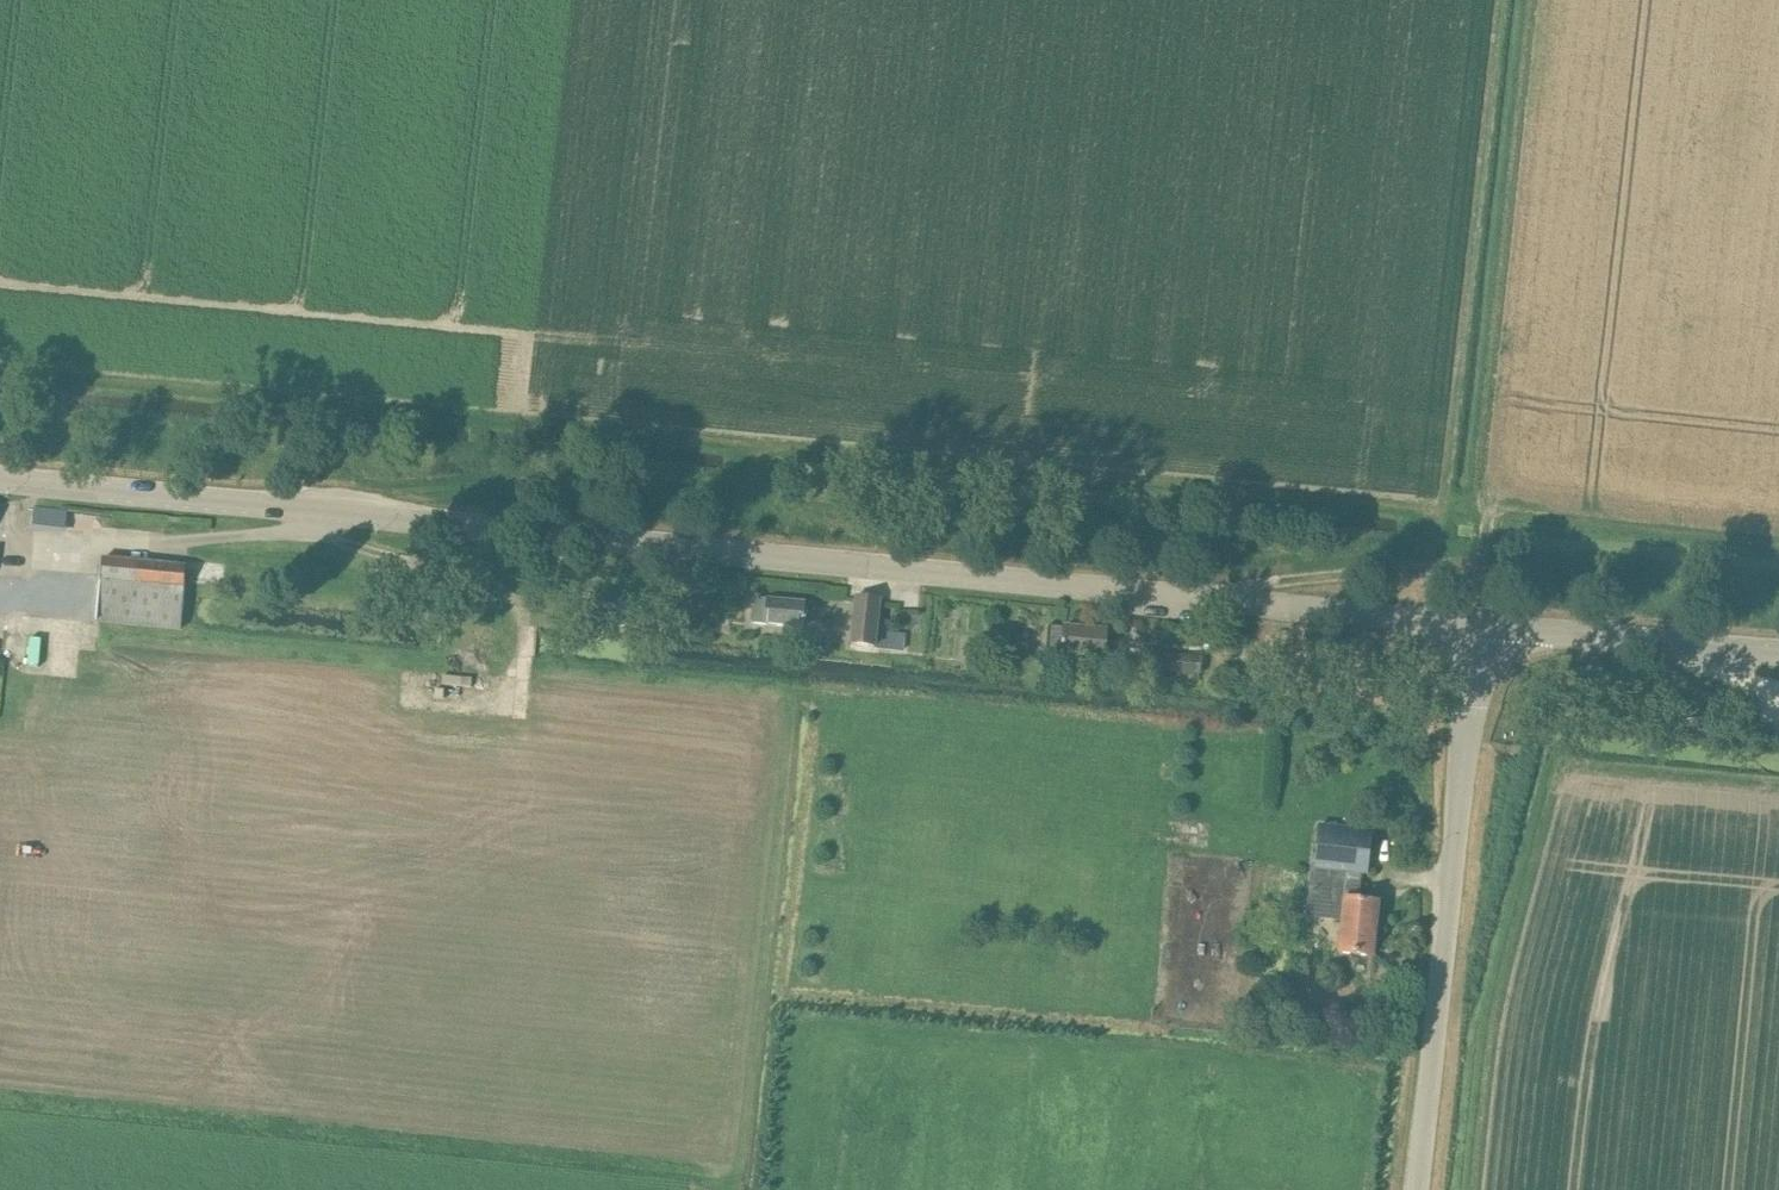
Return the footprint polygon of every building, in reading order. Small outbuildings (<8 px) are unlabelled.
[(67,510),(34,506),(31,525),(65,529),(67,510)] [(186,581),(187,565),(101,557),(95,622),(97,623),(181,631),(186,581)] [(752,623),(763,625),(803,629),(806,602),(754,597),(752,623)] [(856,597),(852,645),(876,647),(880,600),(856,597)] [(1048,625),(1045,651),(1058,652),(1056,661),(1092,671),(1095,658),(1104,659),(1107,631),(1048,625)] [(1200,674),(1202,656),(1162,653),(1161,670),(1200,674)] [(1310,913),(1342,916),(1338,951),(1372,955),(1375,934),(1370,933),(1373,902),(1345,899),(1348,871),(1366,873),(1371,830),(1320,825),(1314,871),(1310,913)]
